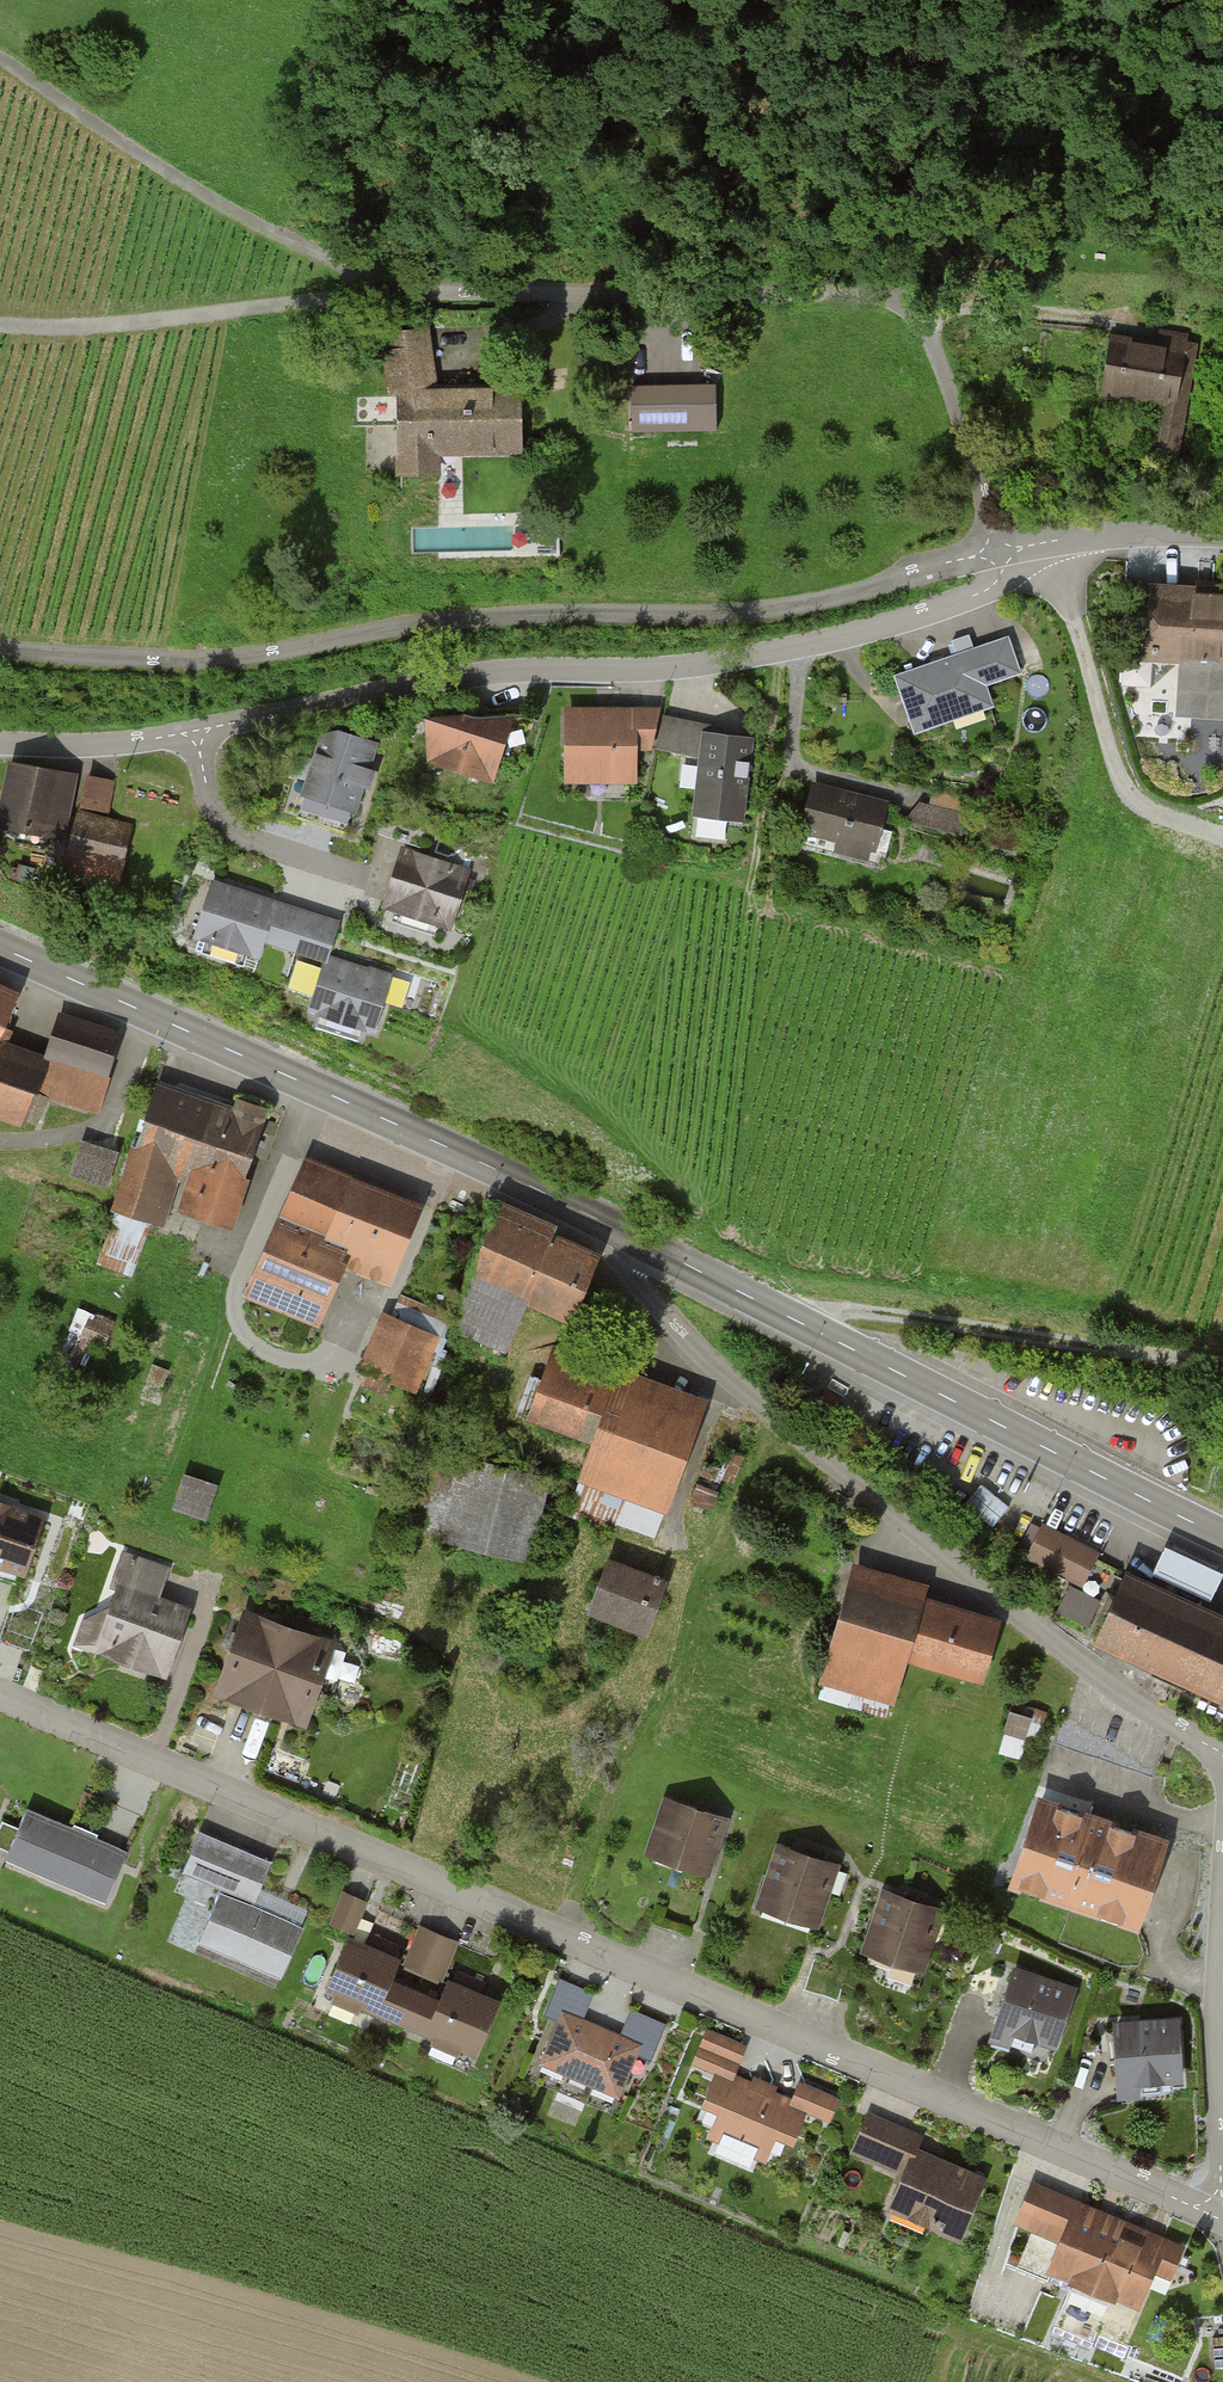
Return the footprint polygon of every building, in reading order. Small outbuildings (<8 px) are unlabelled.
[(441,469),(440,452),(517,448),(514,382),(437,386),(434,327),(386,330),(393,471),(441,469)] [(1179,454),(1198,340),(1160,334),(1159,342),(1112,335),(1102,395),(1162,405),(1154,449),(1179,454)] [(692,387),(627,389),(628,439),(694,438),(692,387)] [(1142,578),(1137,657),(1222,662),(1222,583),(1142,578)] [(1006,636),(893,674),(912,731),(992,704),(986,687),(1019,675),(1006,636)] [(441,700),(425,761),(495,779),(511,718),(441,700)] [(641,705),(563,706),(563,778),(642,778),(641,705)] [(694,754),(697,729),(698,722),(659,717),(656,749),(694,754)] [(355,809),(377,737),(320,719),(298,792),(355,809)] [(740,816),(749,735),(697,729),(694,754),(687,810),(740,816)] [(20,758),(9,820),(76,832),(87,770),(20,758)] [(112,811),(116,781),(95,778),(91,808),(112,811)] [(888,800),(810,779),(794,836),(873,857),(888,800)] [(87,811),(76,860),(133,872),(143,823),(87,811)] [(463,867),(398,847),(378,912),(443,932),(463,867)] [(333,916),(206,878),(188,938),(251,958),(258,935),(322,954),(333,916)] [(319,955),(303,1008),(369,1028),(385,975),(319,955)] [(1,1053),(29,989),(0,976),(0,1053),(1,1053)] [(67,1013),(53,1055),(11,1042),(2,1069),(0,1068),(0,1114),(35,1126),(45,1098),(99,1116),(126,1033),(67,1013)] [(264,1115),(155,1079),(111,1210),(161,1226),(167,1208),(226,1227),(264,1115)] [(111,1182),(122,1143),(84,1132),(73,1171),(111,1182)] [(419,1205),(301,1159),(247,1299),(315,1325),(338,1266),(388,1286),(419,1205)] [(550,1223),(496,1201),(444,1323),(502,1348),(522,1300),(564,1318),(592,1251),(546,1231),(550,1223)] [(436,1328),(381,1306),(357,1365),(411,1388),(436,1328)] [(83,1309),(78,1330),(109,1337),(114,1317),(83,1309)] [(705,1403),(614,1367),(610,1377),(549,1354),(524,1417),(585,1441),(571,1475),(663,1511),(705,1403)] [(545,1477),(424,1450),(405,1533),(526,1560),(545,1477)] [(209,1512),(221,1474),(187,1464),(175,1502),(209,1512)] [(19,1574),(38,1514),(0,1502),(0,1568),(19,1574)] [(1095,1550),(1039,1524),(1023,1560),(1079,1586),(1095,1550)] [(119,1557),(89,1653),(166,1677),(185,1612),(155,1603),(165,1571),(119,1557)] [(660,1578),(602,1557),(582,1614),(639,1634),(660,1578)] [(922,1582),(850,1562),(817,1682),(888,1702),(900,1659),(979,1681),(997,1617),(918,1595),(922,1582)] [(1118,1564),(1087,1633),(1085,1637),(1222,1700),(1222,1612),(1203,1603),(1145,1576),(1118,1564)] [(236,1610),(209,1694),(300,1723),(327,1640),(236,1610)] [(1013,1701),(1002,1748),(1024,1753),(1035,1706),(1013,1701)] [(1159,1838),(1033,1794),(1002,1883),(1128,1927),(1159,1838)] [(0,1854),(0,1856),(104,1901),(140,1820),(82,1795),(68,1827),(21,1806),(0,1854)] [(729,1819),(662,1797),(642,1856),(709,1878),(729,1819)] [(216,1887),(192,1941),(277,1978),(300,1927),(248,1905),(266,1864),(196,1833),(179,1871),(216,1887)] [(839,1864),(774,1844),(753,1913),(818,1933),(839,1864)] [(945,1911),(881,1890),(859,1954),(923,1976),(945,1911)] [(353,1933),(366,1902),(342,1892),(329,1923),(353,1933)] [(399,1965),(420,1973),(439,1981),(454,1944),(415,1928),(399,1965)] [(325,1991),(399,2022),(420,1973),(399,1965),(346,1942),(325,1991)] [(1075,1986),(1012,1964),(985,2042),(1049,2064),(1075,1986)] [(399,2022),(473,2052),(493,2004),(439,1981),(420,1973),(399,2022)] [(554,2017),(534,2062),(613,2097),(631,2054),(650,2063),(666,2027),(628,2010),(617,2034),(582,2019),(593,1994),(557,1978),(542,2012),(554,2017)] [(1176,2018),(1109,2021),(1113,2099),(1180,2095),(1176,2018)] [(791,2098),(733,2074),(745,2047),(705,2030),(690,2064),(708,2072),(694,2104),(714,2112),(700,2146),(757,2170),(770,2140),(787,2147),(803,2111),(829,2123),(839,2099),(798,2081),(791,2098)] [(984,2175),(917,2148),(923,2134),(865,2111),(848,2152),(896,2171),(881,2208),(958,2239),(984,2175)] [(1184,2246),(1027,2180),(1010,2219),(1052,2237),(1040,2265),(1133,2304),(1147,2271),(1169,2281),(1184,2246)]
